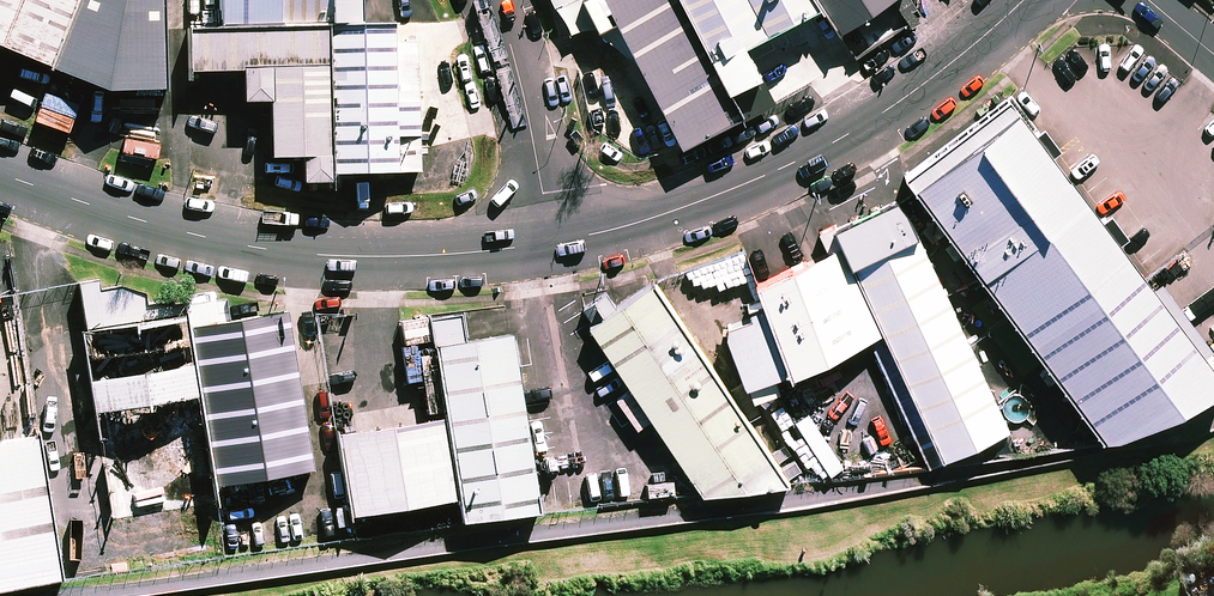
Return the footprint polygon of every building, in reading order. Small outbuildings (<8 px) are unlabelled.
[(51,56),(75,0),(0,0),(0,34),(51,56)] [(51,56),(106,81),(166,77),(167,0),(75,0),(51,56)] [(220,14),(357,11),(357,0),(220,0),(220,14)] [(684,129),(745,98),(717,45),(693,0),(615,0),(684,129)] [(717,45),(767,19),(757,0),(693,0),(717,45)] [(767,19),(805,0),(757,0),(767,19)] [(846,11),(863,0),(839,0),(846,11)] [(395,10),(357,11),(328,12),(329,53),(331,163),(398,162),(395,10)] [(329,53),(328,12),(220,14),(193,14),(193,56),(271,54),(329,53)] [(331,163),(329,53),(271,54),(272,145),(303,145),(303,170),(331,169),(331,163)] [(1017,99),(916,178),(1113,423),(1213,377),(1213,350),(1017,99)] [(1013,410),(909,192),(841,224),(886,319),(945,442),(1013,410)] [(886,319),(841,224),(749,267),(759,289),(791,355),(794,363),(886,319)] [(792,464),(659,269),(590,316),(702,480),(792,464)] [(750,374),(791,355),(759,289),(744,296),(749,307),(724,319),(750,374)] [(291,303),(194,318),(218,476),(315,461),(291,303)] [(192,305),(81,322),(110,511),(221,494),(218,476),(194,318),(192,305)] [(538,499),(511,322),(431,334),(443,413),(455,493),(458,511),(538,499)] [(350,509),(455,493),(443,413),(338,429),(350,509)] [(62,568),(40,423),(0,429),(0,577),(62,568)]
